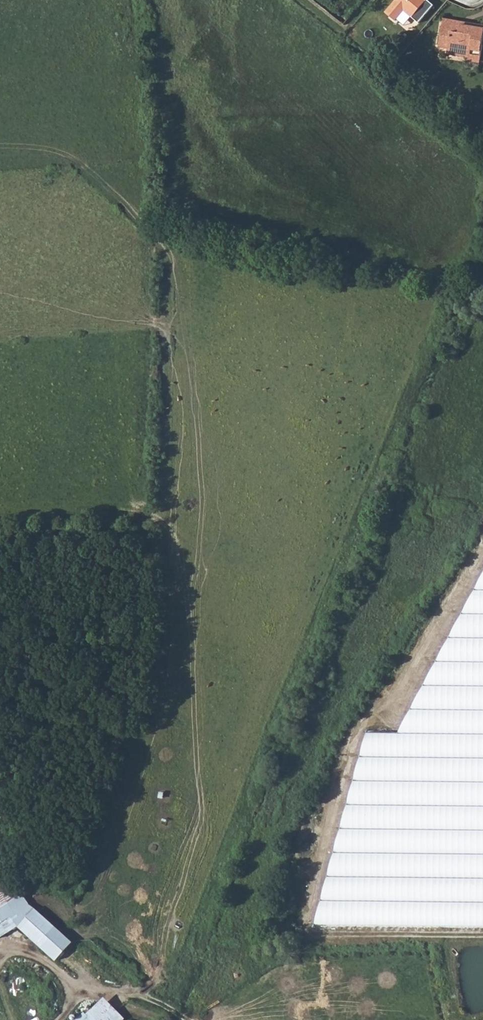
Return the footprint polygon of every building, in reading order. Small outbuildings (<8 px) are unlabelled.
[(387,16),(397,24),(405,14),(420,26),(435,8),(425,0),(400,0),(387,16)] [(442,18),(438,42),(446,44),(446,48),(468,52),(467,56),(476,58),(479,42),(478,42),(480,36),(482,36),(482,24),(481,25),(442,18)] [(313,926),(482,927),(482,572),(397,733),(366,734),(313,926)] [(25,893),(0,855),(0,910),(25,893)] [(94,1015),(98,1012),(93,1006),(78,1019),(98,1019),(94,1015)]
